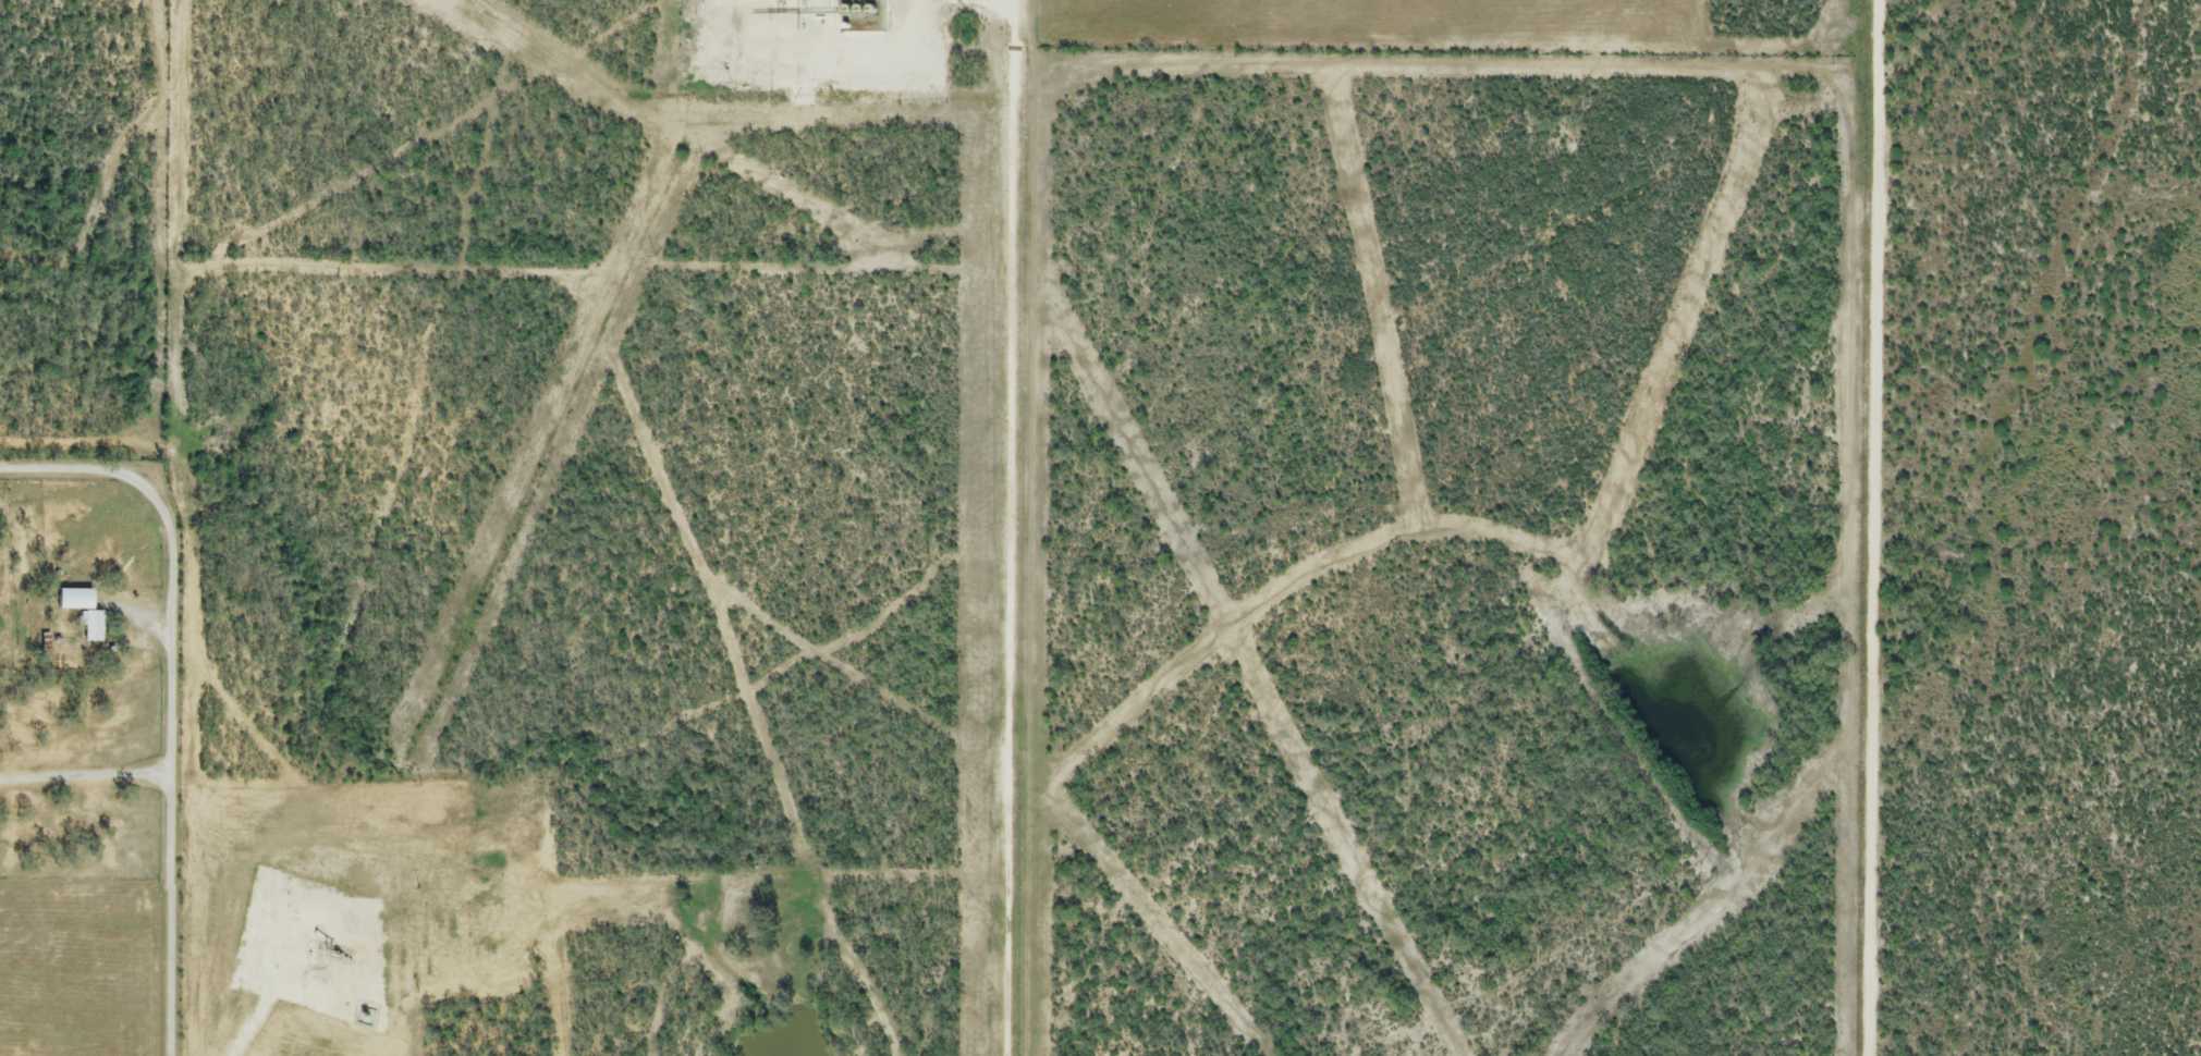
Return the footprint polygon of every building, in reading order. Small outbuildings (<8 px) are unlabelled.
[(79,615),(79,595),(59,595),(59,615),(79,615)] [(103,614),(85,614),(85,643),(103,643),(103,614)]
